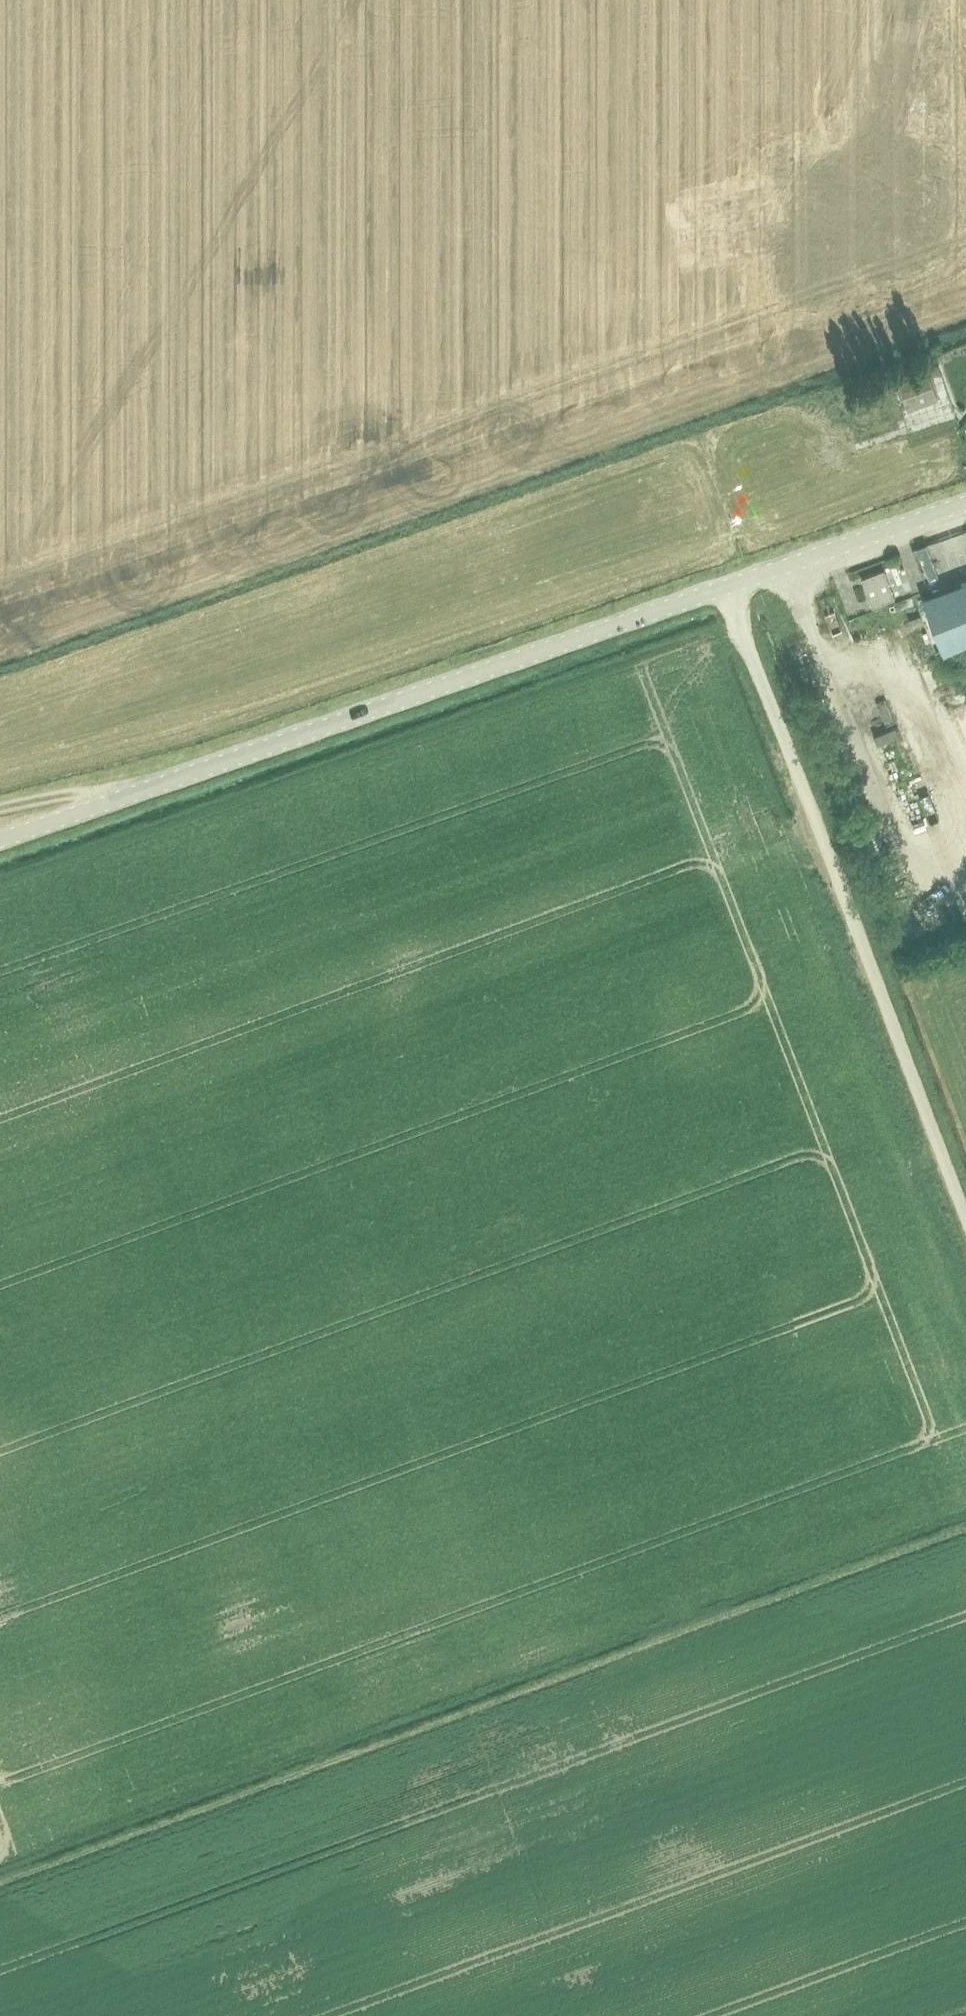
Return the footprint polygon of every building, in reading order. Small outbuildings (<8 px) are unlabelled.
[(927,370),(898,381),(908,410),(938,399),(927,370)] [(885,568),(862,577),(873,605),(896,597),(885,568)] [(846,577),(836,580),(841,600),(852,597),(846,577)] [(923,597),(944,652),(965,644),(965,580),(923,597)] [(909,946),(905,933),(895,936),(899,949),(909,946)]
